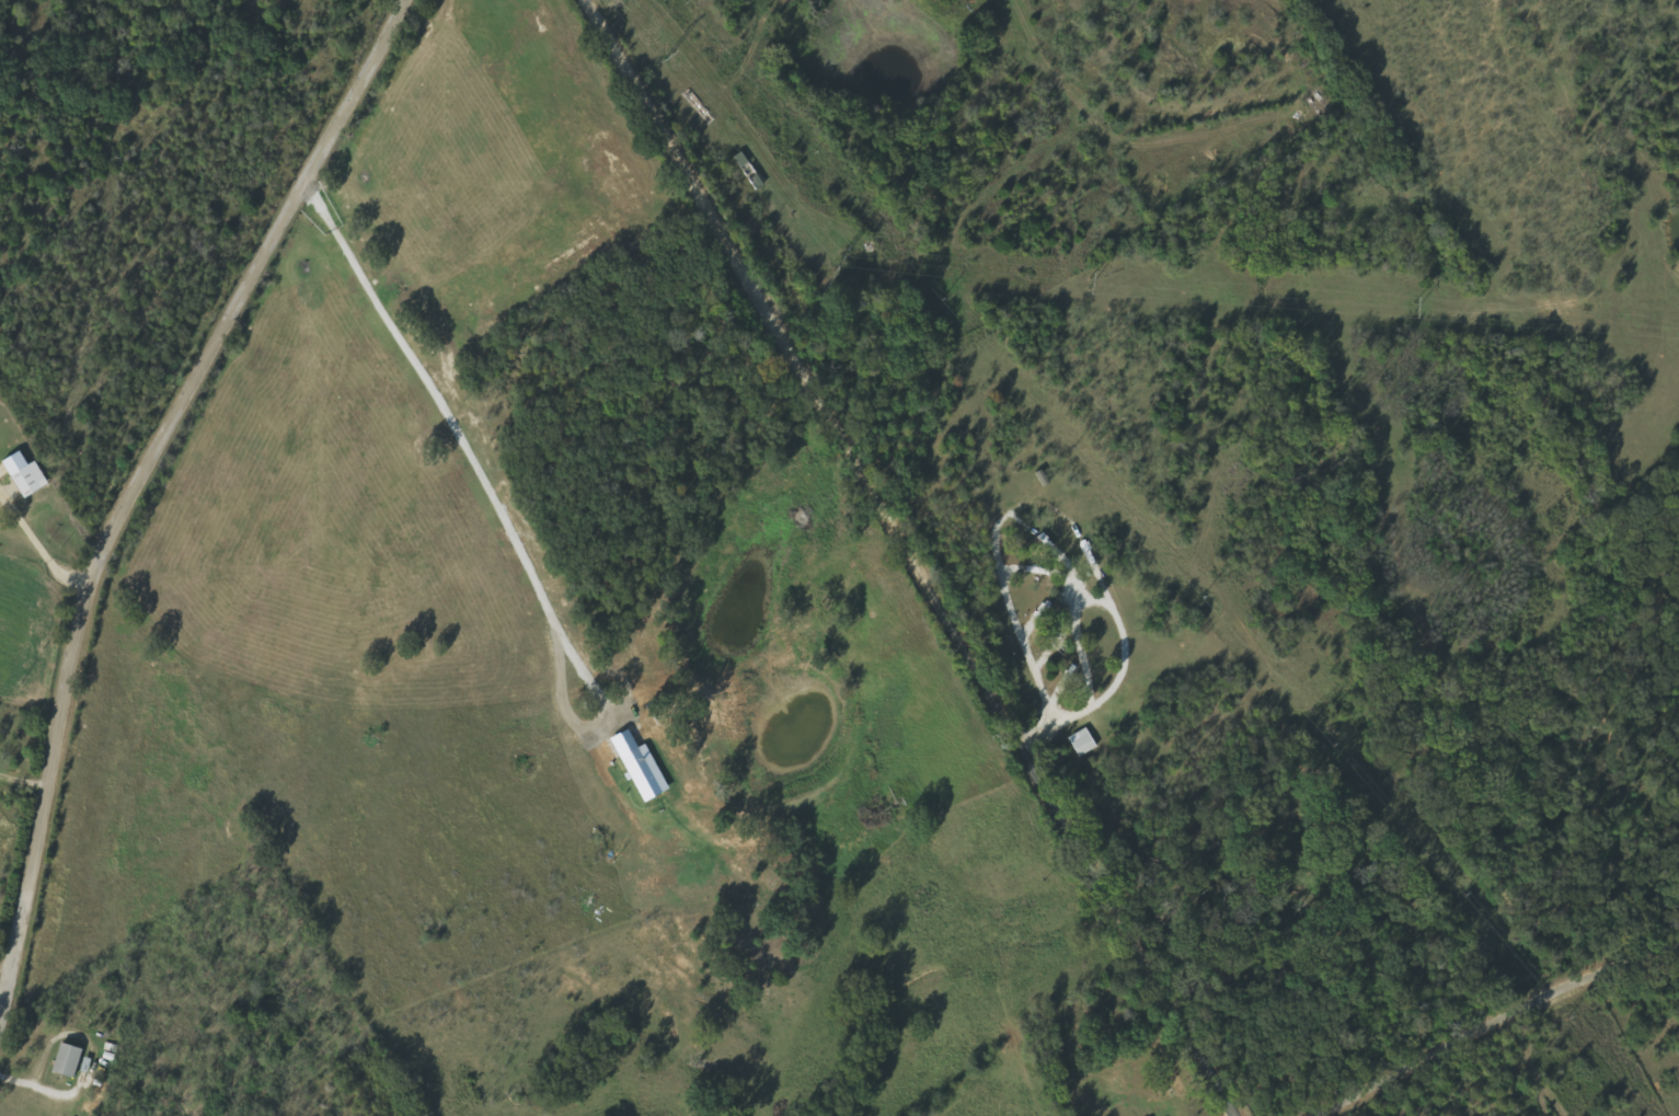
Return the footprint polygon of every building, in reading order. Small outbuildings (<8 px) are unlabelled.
[(13,476),(26,499),(51,485),(37,462),(13,476)] [(1082,758),(1100,747),(1088,728),(1071,738),(1082,758)] [(671,791),(650,744),(623,757),(630,773),(631,772),(645,803),(671,791)] [(78,1078),(83,1048),(62,1044),(56,1074),(78,1078)]
